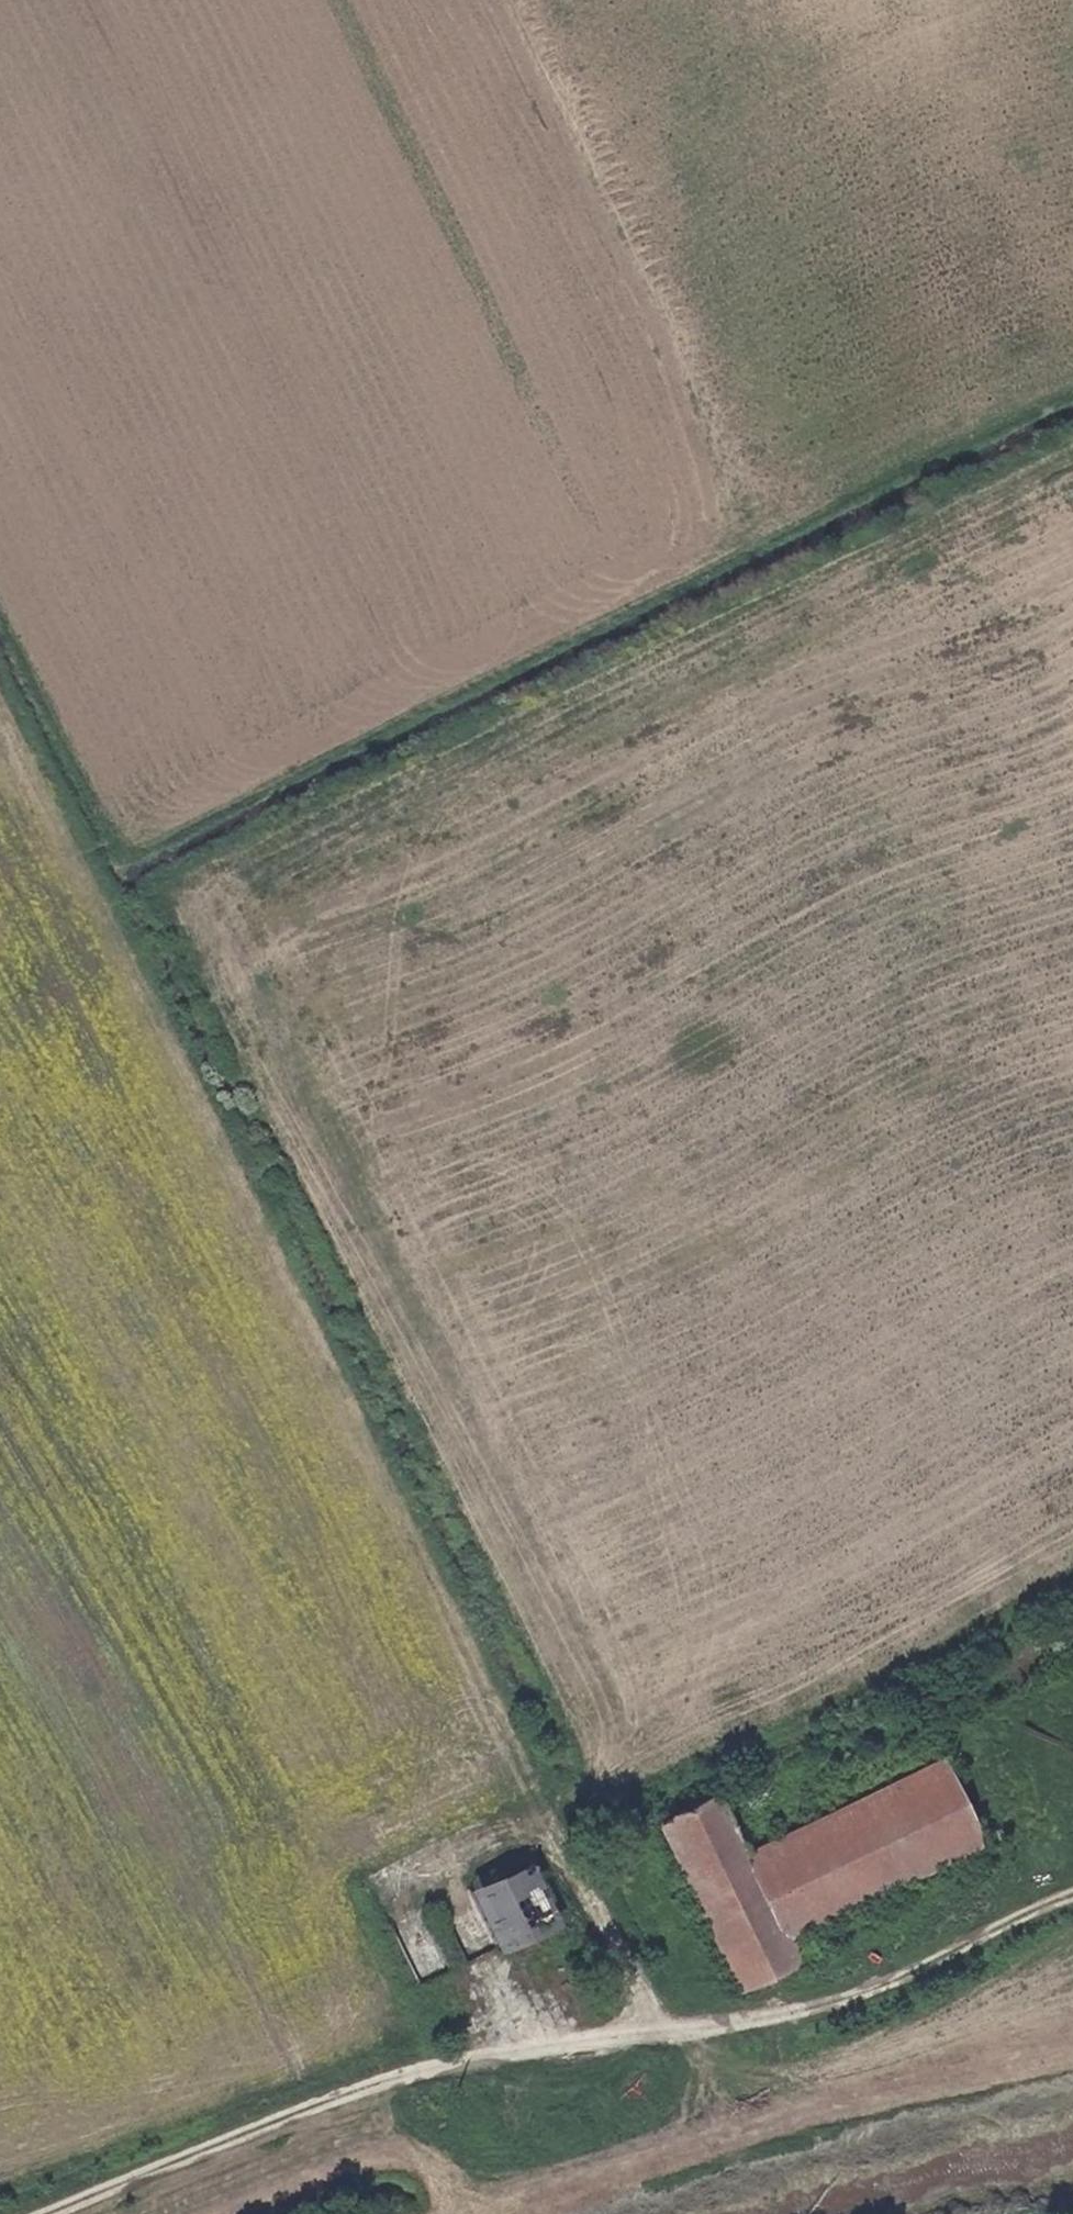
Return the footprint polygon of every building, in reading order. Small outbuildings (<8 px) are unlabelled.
[(908,1688),(652,1812),(738,1980),(800,1948),(790,1929),(981,1834),(908,1688)] [(557,1909),(524,1852),(388,1926),(419,1983),(557,1909)]
